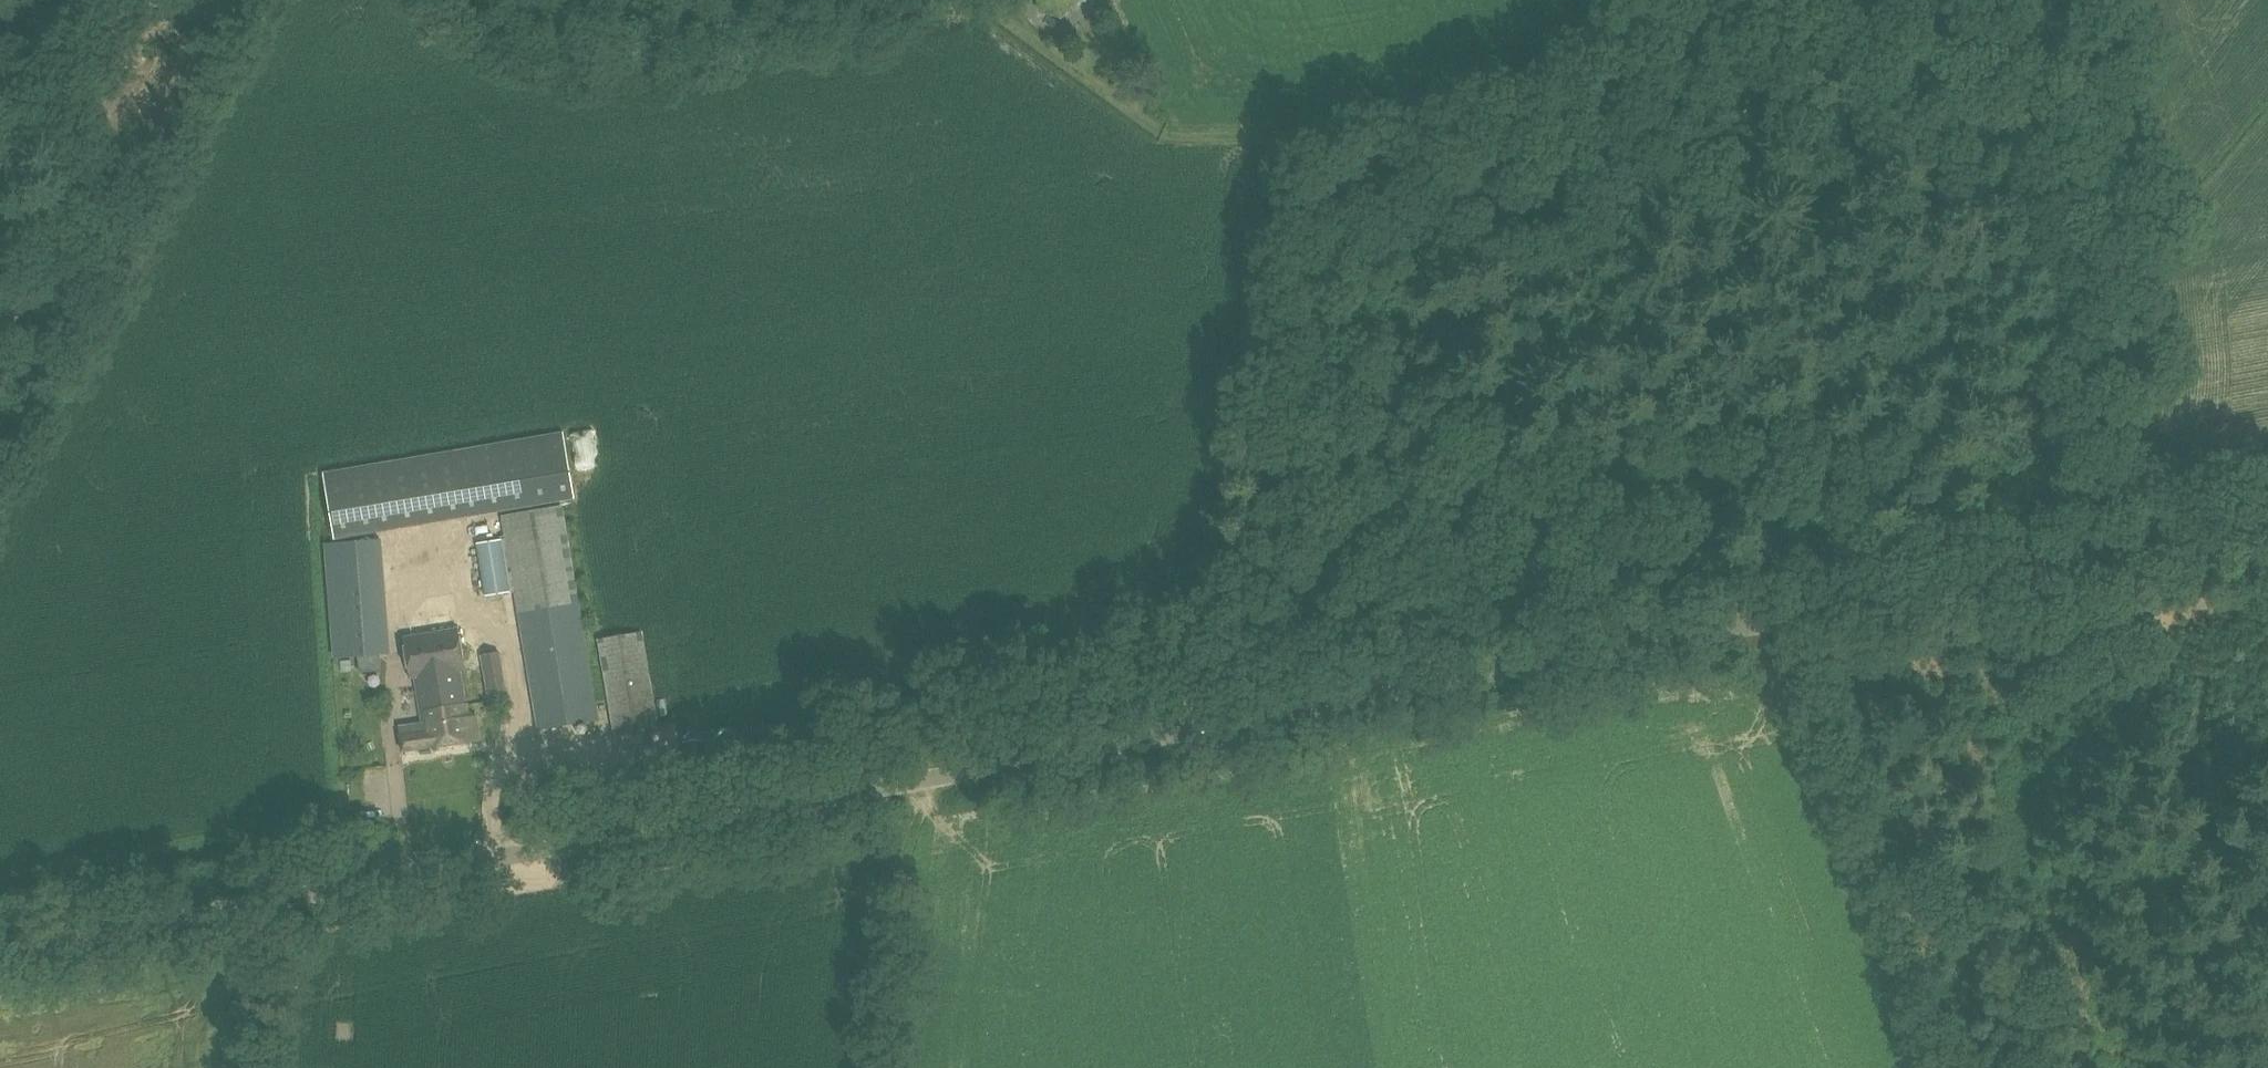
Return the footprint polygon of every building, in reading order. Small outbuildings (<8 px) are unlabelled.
[(1097,3),(1066,16),(1071,29),(1103,16),(1097,3)] [(334,541),(465,519),(574,501),(563,433),(323,473),(334,541)] [(380,541),(326,545),(335,658),(388,654),(380,541)] [(513,545),(489,548),(495,599),(519,596),(513,545)] [(508,602),(518,623),(528,619),(518,597),(508,602)] [(467,718),(460,671),(464,670),(458,629),(402,638),(409,679),(417,678),(422,722),(398,726),(399,737),(402,752),(478,740),(474,717),(467,718)] [(635,671),(647,671),(645,636),(614,637),(616,688),(636,688),(635,671)] [(578,667),(596,665),(593,643),(575,645),(578,667)]
